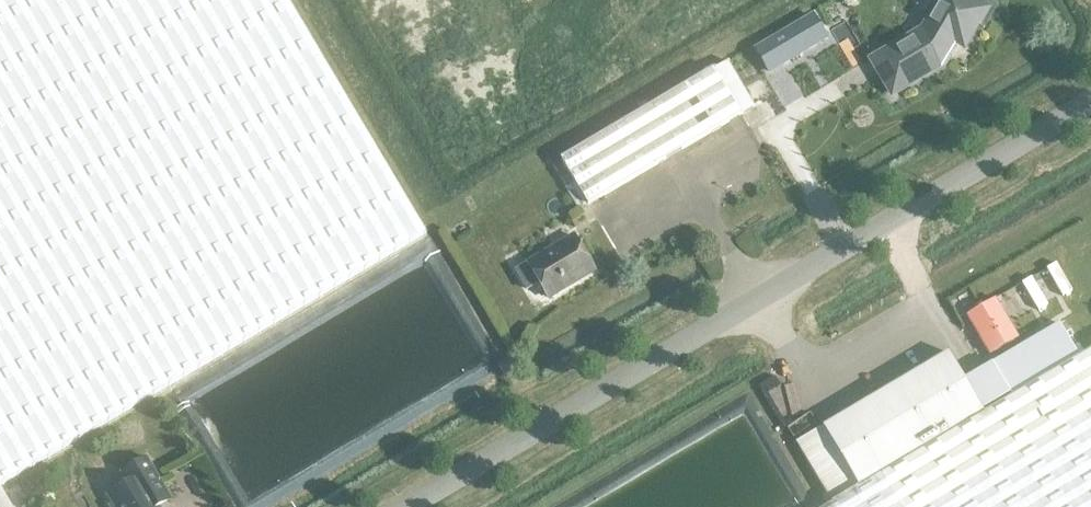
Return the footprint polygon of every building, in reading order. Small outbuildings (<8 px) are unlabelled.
[(426,234),(287,0),(0,0),(0,486),(426,234)] [(448,228),(561,161),(588,206),(740,116),(714,71),(833,0),(313,0),(448,228)] [(922,30),(871,61),(892,95),(946,63),(951,54),(949,53),(955,43),(963,48),(976,25),(983,29),(990,17),(990,15),(991,14),(991,12),(991,10),(991,9),(991,8),(990,6),(989,4),(988,3),(987,1),(985,0),(984,0),(940,0),(922,30)] [(573,237),(528,264),(516,271),(528,292),(540,285),(548,298),(594,271),(573,237)] [(994,301),(967,316),(990,354),(1016,339),(994,301)] [(982,413),(946,353),(794,443),(829,503),(823,506),(1090,506),(1090,348),(982,413)] [(499,367),(504,376),(520,367),(514,357),(499,367)] [(147,459),(121,474),(127,484),(108,496),(114,505),(110,506),(158,506),(159,503),(157,500),(166,495),(170,501),(171,500),(147,459)]
